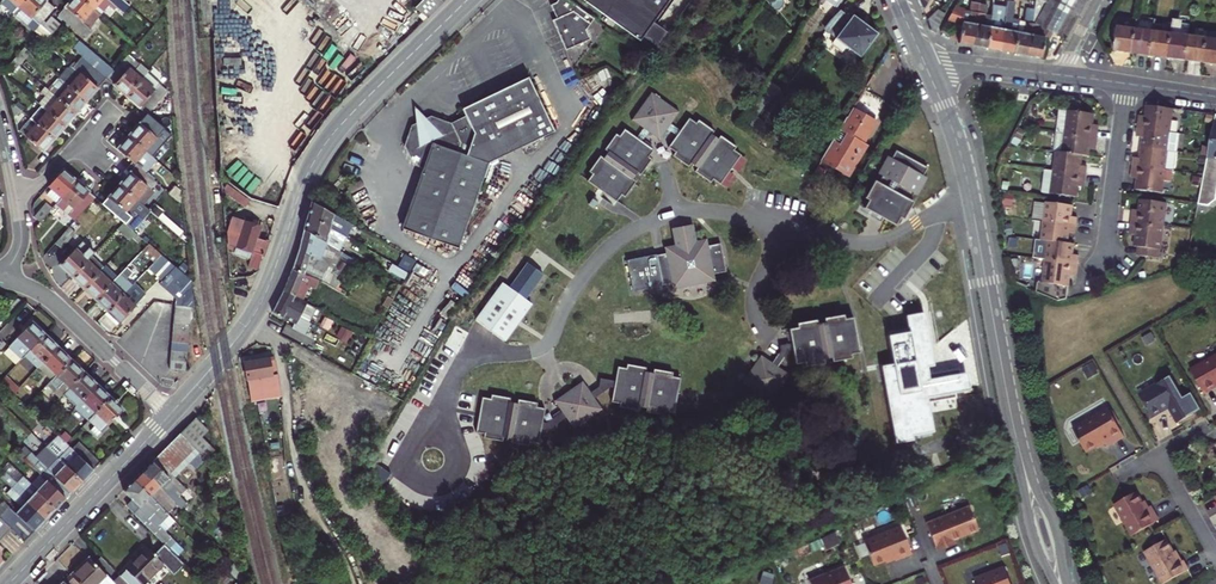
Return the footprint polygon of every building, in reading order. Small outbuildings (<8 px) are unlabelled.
[(20,6),(40,24),(55,7),(47,0),(25,0),(20,6)] [(59,14),(85,37),(92,28),(83,21),(94,8),(85,0),(72,0),(59,14)] [(94,8),(101,0),(85,0),(94,8)] [(573,0),(560,0),(559,1),(554,4),(560,17),(555,19),(569,49),(594,38),(588,25),(595,16),(573,0)] [(658,49),(668,33),(655,25),(671,0),(581,0),(658,49)] [(923,9),(928,7),(931,0),(920,0),(923,9)] [(1086,0),(1037,0),(1035,20),(1050,30),(1064,39),(1086,0)] [(958,4),(948,22),(959,22),(963,23),(965,8),(958,4)] [(988,6),(980,5),(977,25),(979,26),(985,27),(988,6)] [(35,30),(40,24),(20,6),(15,12),(35,30)] [(994,7),(991,28),(988,49),(1000,51),(1001,41),(1004,42),(1009,9),(994,7)] [(1014,53),(1017,33),(1011,32),(1015,8),(1009,7),(1009,9),(1004,42),(1001,41),(1000,51),(1014,53)] [(827,32),(837,39),(851,19),(841,11),(833,18),(826,27),(827,32)] [(935,13),(930,23),(934,33),(936,34),(945,18),(935,13)] [(61,23),(52,16),(43,25),(52,34),(61,24),(61,23)] [(851,19),(837,39),(836,40),(862,58),(879,34),(853,16),(851,19)] [(1114,28),(1117,28),(1115,52),(1124,53),(1133,54),(1137,21),(1115,18),(1114,28)] [(1034,25),(1033,35),(1031,45),(1028,45),(1027,55),(1042,58),(1045,39),(1050,30),(1035,20),(1034,25)] [(1142,56),(1152,57),(1155,33),(1156,23),(1137,21),(1133,54),(1142,56)] [(977,37),(979,26),(977,25),(963,23),(959,22),(955,29),(947,24),(942,32),(951,37),(959,41),(959,44),(972,46),(974,36),(977,37)] [(1025,24),(1024,34),(1033,35),(1034,25),(1025,24)] [(1174,25),(1172,36),(1170,59),(1179,60),(1188,61),(1191,38),(1192,27),(1174,25)] [(988,49),(991,28),(985,27),(979,26),(977,37),(974,36),(972,46),(988,49)] [(1031,45),(1033,35),(1024,34),(1017,33),(1014,53),(1027,55),(1028,45),(1031,45)] [(1170,59),(1172,36),(1155,33),(1152,57),(1160,58),(1170,59)] [(1197,62),(1206,64),(1208,40),(1191,38),(1188,61),(1197,62)] [(1208,40),(1206,64),(1213,64),(1215,65),(1215,41),(1208,40)] [(107,78),(115,70),(81,41),(74,48),(83,56),(74,66),(81,73),(79,75),(70,67),(61,78),(63,79),(70,86),(88,100),(107,78)] [(14,59),(20,64),(30,51),(25,47),(14,59)] [(127,96),(142,79),(149,71),(141,63),(140,64),(128,54),(115,70),(107,78),(127,96)] [(14,59),(10,64),(15,69),(20,64),(14,59)] [(81,73),(74,66),(72,65),(70,67),(79,75),(81,73)] [(425,170),(402,231),(458,251),(489,167),(562,130),(535,75),(469,109),(473,116),(454,126),(432,118),(413,128),(406,148),(415,167),(425,170)] [(45,87),(59,99),(76,113),(88,100),(70,86),(63,79),(57,87),(50,81),(45,87)] [(155,90),(142,79),(127,96),(148,113),(168,91),(160,84),(155,90)] [(42,105),(49,111),(66,126),(76,113),(59,99),(45,87),(42,92),(46,95),(40,103),(42,105)] [(682,111),(654,90),(633,117),(661,138),(682,111)] [(857,103),(823,159),(850,174),(863,153),(858,151),(866,138),(879,117),(857,103)] [(49,111),(42,105),(31,117),(38,123),(49,111)] [(1139,119),(1138,127),(1170,132),(1173,108),(1147,105),(1146,114),(1145,119),(1139,119)] [(1055,131),(1064,133),(1097,137),(1098,129),(1092,128),(1093,123),(1094,113),(1058,107),(1055,131)] [(49,111),(38,123),(55,138),(66,126),(49,111)] [(173,135),(149,114),(147,114),(129,135),(146,150),(156,138),(165,145),(173,135)] [(38,123),(31,117),(20,130),(27,136),(38,123)] [(698,123),(691,117),(669,145),(676,150),(673,154),(690,165),(693,162),(699,166),(696,170),(712,181),(715,177),(722,182),(742,155),(736,150),(738,147),(722,134),(719,138),(713,134),(716,130),(701,119),(698,123)] [(1215,121),(1212,137),(1208,157),(1205,175),(1199,202),(1198,208),(1207,210),(1215,205),(1215,201),(1215,121)] [(38,123),(27,136),(44,151),(55,138),(38,123)] [(1170,132),(1138,127),(1136,135),(1143,136),(1141,147),(1176,152),(1179,133),(1170,132)] [(654,148),(626,128),(620,135),(617,132),(605,148),(609,151),(604,157),(600,154),(588,170),(592,172),(587,180),(615,200),(621,193),(624,195),(636,179),(633,177),(637,171),(641,173),(652,157),(649,155),(654,148)] [(1064,133),(1061,152),(1082,155),(1088,156),(1089,149),(1089,145),(1096,145),(1097,137),(1064,133)] [(118,148),(128,157),(135,163),(146,150),(129,135),(118,148)] [(870,141),(866,138),(858,151),(863,153),(870,141)] [(1133,165),(1164,169),(1172,170),(1173,170),(1176,152),(1141,147),(1140,157),(1134,156),(1133,165)] [(928,166),(897,150),(893,158),(889,156),(879,173),(883,175),(879,181),(876,179),(866,197),(870,199),(865,206),(896,222),(900,214),(904,216),(914,200),(910,198),(914,192),(918,193),(928,176),(924,174),(928,166)] [(1055,152),(1053,170),(1086,174),(1087,165),(1081,165),(1082,155),(1061,152),(1055,152)] [(132,173),(121,185),(137,200),(148,187),(150,189),(157,182),(135,163),(129,170),(132,173)] [(1138,173),(1137,179),(1136,189),(1162,193),(1163,181),(1170,182),(1172,170),(1164,169),(1133,165),(1131,173),(1138,173)] [(58,202),(77,180),(64,168),(50,185),(53,188),(48,193),(58,202)] [(1041,192),(1050,193),(1076,197),(1077,186),(1078,181),(1085,182),(1086,174),(1053,170),(1044,169),(1041,192)] [(77,180),(58,202),(57,203),(66,211),(72,204),(75,207),(70,214),(76,220),(97,197),(77,180)] [(121,185),(105,204),(124,221),(127,224),(143,205),(137,200),(121,185)] [(154,192),(150,189),(148,187),(137,200),(143,205),(154,192)] [(1131,213),(1130,222),(1164,226),(1167,202),(1140,198),(1138,209),(1138,214),(1131,213)] [(312,201),(309,215),(331,228),(334,213),(316,203),(312,201)] [(35,216),(41,221),(53,207),(47,202),(35,216)] [(1045,202),(1043,220),(1076,224),(1077,217),(1071,216),(1072,206),(1045,202)] [(309,215),(304,230),(327,243),(331,228),(309,215)] [(266,254),(270,242),(258,238),(262,224),(255,222),(254,224),(233,217),(227,232),(228,242),(266,254)] [(1047,241),(1067,243),(1069,232),(1074,232),(1076,224),(1043,220),(1040,240),(1047,241)] [(669,226),(671,233),(694,229),(693,221),(669,226)] [(1159,258),(1164,226),(1130,222),(1129,230),(1136,231),(1135,236),(1134,246),(1136,247),(1135,254),(1159,258)] [(76,233),(70,227),(56,242),(63,247),(76,233)] [(694,229),(671,233),(673,242),(662,245),(663,251),(653,253),(653,252),(624,258),(630,289),(659,284),(659,283),(669,281),(670,288),(715,279),(713,272),(725,270),(720,242),(708,244),(707,236),(697,238),(694,229)] [(299,249),(293,268),(320,280),(321,281),(326,270),(324,268),(325,265),(322,262),(323,259),(330,263),(338,249),(327,243),(304,230),(299,249)] [(1047,241),(1045,258),(1076,262),(1077,255),(1072,254),(1073,244),(1067,243),(1047,241)] [(76,248),(60,264),(72,276),(88,259),(76,248)] [(163,254),(152,266),(178,289),(176,304),(192,305),(192,302),(192,301),(190,279),(163,254)] [(1068,286),(1069,275),(1070,271),(1075,271),(1076,264),(1076,262),(1045,258),(1042,283),(1068,286)] [(72,276),(85,288),(100,271),(88,259),(72,276)] [(138,267),(132,262),(119,275),(112,283),(124,294),(131,287),(125,280),(138,267)] [(112,283),(119,275),(108,264),(100,271),(112,283)] [(542,275),(527,264),(510,287),(503,282),(475,319),(505,341),(532,304),(524,298),(542,275)] [(284,290),(304,300),(309,287),(316,289),(320,280),(293,268),(284,290)] [(96,300),(112,283),(100,271),(85,288),(96,300)] [(96,300),(108,311),(124,294),(112,283),(96,300)] [(131,287),(124,294),(135,305),(142,298),(131,287)] [(304,300),(284,290),(274,312),(296,323),(294,328),(306,335),(314,319),(302,313),(308,302),(304,300)] [(137,306),(135,305),(124,294),(108,311),(120,323),(137,306)] [(176,305),(176,314),(191,316),(192,307),(176,305)] [(799,322),(790,324),(793,341),(794,348),(796,360),(805,359),(805,362),(825,359),(825,356),(832,354),(833,358),(853,354),(852,351),(861,350),(855,313),(846,315),(845,310),(825,314),(825,318),(818,319),(817,315),(798,318),(799,322)] [(927,312),(907,315),(910,331),(890,335),(894,363),(883,365),(897,443),(935,434),(929,401),(958,396),(957,392),(971,390),(968,372),(962,372),(962,368),(930,373),(930,369),(930,366),(936,365),(927,312)] [(176,314),(175,324),(190,325),(191,316),(176,314)] [(24,358),(27,354),(32,349),(46,334),(33,322),(12,345),(24,358)] [(175,324),(174,333),(189,335),(190,325),(175,324)] [(174,333),(173,342),(189,344),(189,335),(174,333)] [(1149,333),(1142,337),(1146,344),(1153,340),(1149,333)] [(45,361),(59,347),(46,334),(32,349),(45,361)] [(794,348),(793,341),(778,344),(779,349),(771,359),(773,360),(776,363),(790,349),(794,348)] [(173,342),(172,351),(188,353),(189,344),(173,342)] [(45,361),(59,374),(73,360),(59,347),(45,361)] [(40,367),(45,361),(32,349),(27,354),(40,367)] [(172,351),(172,360),(187,362),(188,353),(172,351)] [(769,402),(790,373),(776,363),(773,360),(771,359),(761,352),(739,382),(769,402)] [(1204,394),(1215,387),(1215,355),(1190,370),(1204,394)] [(273,357),(268,358),(271,375),(277,374),(273,357)] [(243,361),(248,394),(279,391),(279,379),(277,374),(271,375),(268,358),(243,361)] [(59,374),(72,386),(86,372),(73,360),(59,374)] [(187,362),(172,360),(171,369),(187,370),(187,362)] [(53,380),(59,374),(45,361),(40,367),(53,380)] [(625,365),(616,363),(613,380),(612,386),(609,399),(618,401),(617,406),(637,410),(638,405),(646,407),(645,412),(665,415),(665,411),(674,412),(681,377),(672,375),(672,371),(653,367),(652,371),(645,369),(646,365),(626,361),(625,365)] [(1092,363),(1082,368),(1086,375),(1096,370),(1092,363)] [(86,372),(72,386),(84,398),(98,384),(86,372)] [(59,374),(53,380),(66,392),(68,391),(72,386),(59,374)] [(20,387),(7,375),(3,380),(15,392),(20,387)] [(1192,414),(1170,376),(1138,394),(1151,416),(1168,406),(1177,423),(1192,414)] [(590,389),(584,379),(555,399),(564,414),(567,419),(574,430),(603,410),(593,394),(590,389)] [(590,389),(593,394),(608,385),(612,386),(613,380),(601,379),(600,383),(590,389)] [(95,409),(98,411),(112,397),(98,384),(84,398),(95,409)] [(72,386),(68,391),(80,403),(84,398),(72,386)] [(489,397),(481,396),(476,433),(483,434),(482,439),(504,442),(505,438),(511,439),(510,443),(532,447),(533,443),(540,445),(542,430),(543,424),(545,407),(538,406),(539,402),(517,398),(516,402),(510,401),(511,397),(490,393),(489,397)] [(125,409),(112,397),(98,411),(90,419),(96,425),(92,429),(98,435),(103,431),(125,409)] [(80,403),(79,404),(89,415),(95,409),(84,398),(80,403)] [(1124,436),(1108,408),(1073,429),(1086,452),(1105,441),(1108,446),(1124,436)] [(546,424),(543,424),(542,430),(554,432),(555,426),(567,419),(564,414),(546,424)] [(194,418),(179,434),(204,458),(212,450),(200,438),(207,431),(194,418)] [(59,457),(60,458),(84,481),(94,470),(73,450),(67,444),(58,434),(47,445),(59,457)] [(204,458),(179,434),(174,439),(190,455),(185,460),(193,469),(204,458)] [(185,460),(190,455),(174,439),(152,461),(168,477),(185,460)] [(80,443),(73,450),(94,470),(101,463),(80,443)] [(42,474),(44,475),(48,480),(67,498),(84,481),(60,458),(59,457),(42,474)] [(152,461),(142,472),(150,479),(152,477),(160,485),(159,486),(167,494),(182,509),(188,504),(178,495),(182,491),(168,477),(152,461)] [(13,487),(46,520),(67,498),(48,480),(39,490),(12,464),(1,476),(13,487)] [(150,479),(142,472),(133,481),(149,496),(154,492),(162,500),(167,494),(159,486),(160,485),(152,477),(150,479)] [(149,496),(133,481),(123,490),(123,491),(134,501),(128,507),(167,546),(173,540),(157,524),(167,514),(149,496)] [(14,529),(26,541),(46,520),(13,487),(9,491),(23,506),(18,512),(12,506),(1,516),(14,529)] [(1146,510),(1136,493),(1115,505),(1133,536),(1159,521),(1151,507),(1146,510)] [(953,540),(978,530),(968,505),(925,523),(936,550),(954,543),(953,540)] [(1,543),(14,529),(1,516),(0,517),(0,542),(1,543)] [(863,541),(873,565),(894,557),(895,560),(911,554),(900,526),(863,541)] [(1167,540),(1145,552),(1163,583),(1165,583),(1189,570),(1184,561),(1180,563),(1167,540)] [(124,567),(141,583),(162,563),(170,571),(180,561),(163,543),(152,554),(145,546),(124,567)] [(106,574),(88,557),(71,574),(81,583),(95,583),(106,574)] [(845,566),(811,579),(813,583),(853,583),(845,566)] [(1005,567),(974,579),(976,583),(1011,583),(1005,567)] [(71,574),(60,583),(81,583),(71,574)]
